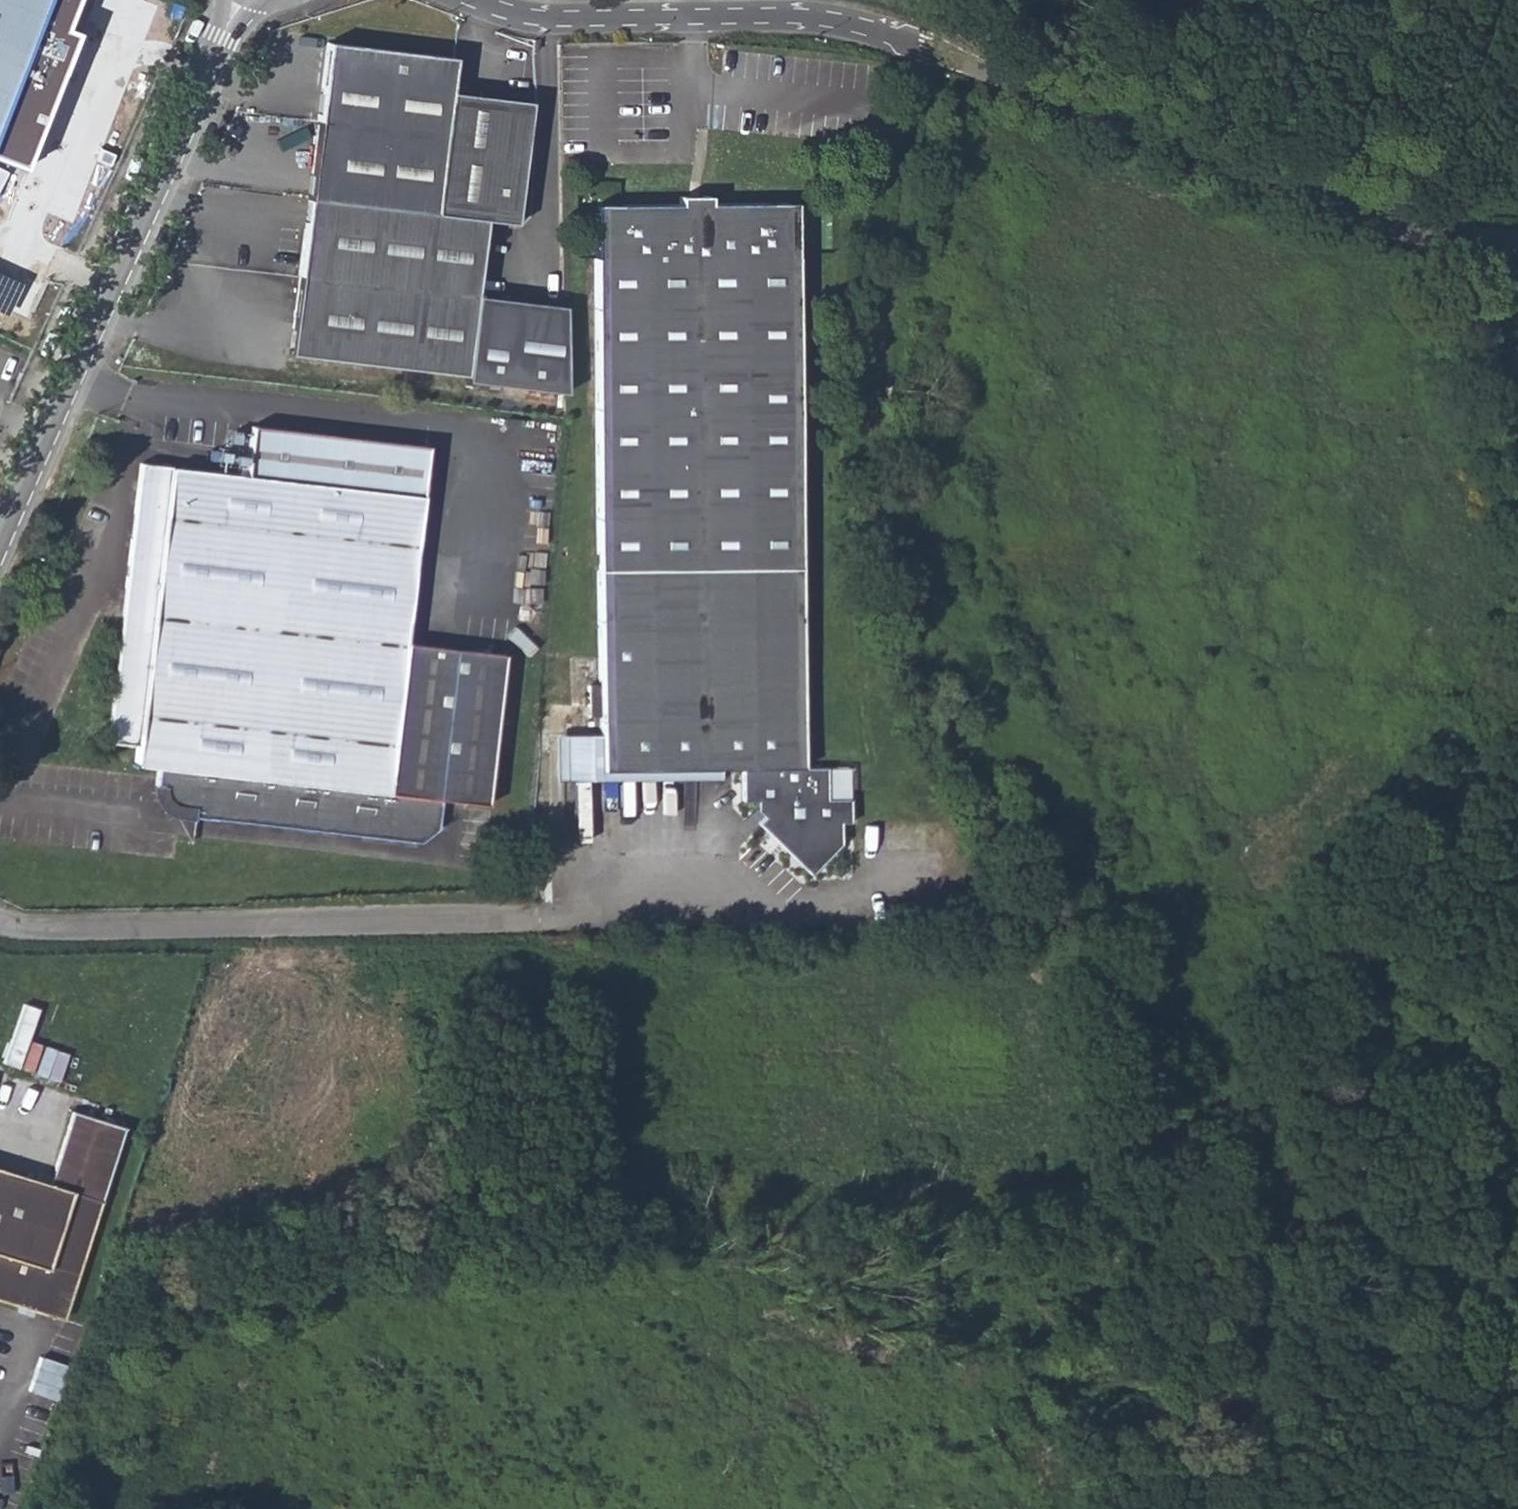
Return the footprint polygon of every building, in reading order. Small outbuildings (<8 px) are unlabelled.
[(14,160),(65,29),(53,24),(62,0),(0,0),(0,154),(14,160)] [(455,56),(329,42),(311,199),(436,213),(483,219),(517,223),(531,100),(451,91),(455,56)] [(801,771),(793,204),(707,205),(707,198),(677,198),(677,206),(592,206),(599,734),(564,734),(564,773),(716,772),(741,772),(742,804),(756,805),(756,812),(763,819),(756,826),(810,876),(838,845),(838,821),(850,820),(850,771),(801,771)] [(475,294),(483,219),(436,213),(311,199),(294,351),(466,373),(475,294)] [(564,305),(475,294),(466,373),(467,382),(566,390),(564,305)] [(503,653),(403,642),(393,640),(403,546),(414,548),(420,496),(427,447),(250,424),(244,476),(140,464),(107,741),(136,745),(135,765),(155,765),(155,782),(159,783),(159,795),(164,802),(176,806),(195,807),(194,818),(420,842),(438,830),(439,799),(486,804),(503,653)] [(403,642),(414,548),(403,546),(393,640),(403,642)] [(553,779),(716,779),(716,772),(564,773),(564,734),(553,734),(553,779)] [(61,1318),(120,1127),(70,1112),(48,1185),(0,1170),(0,1299),(61,1318)]
